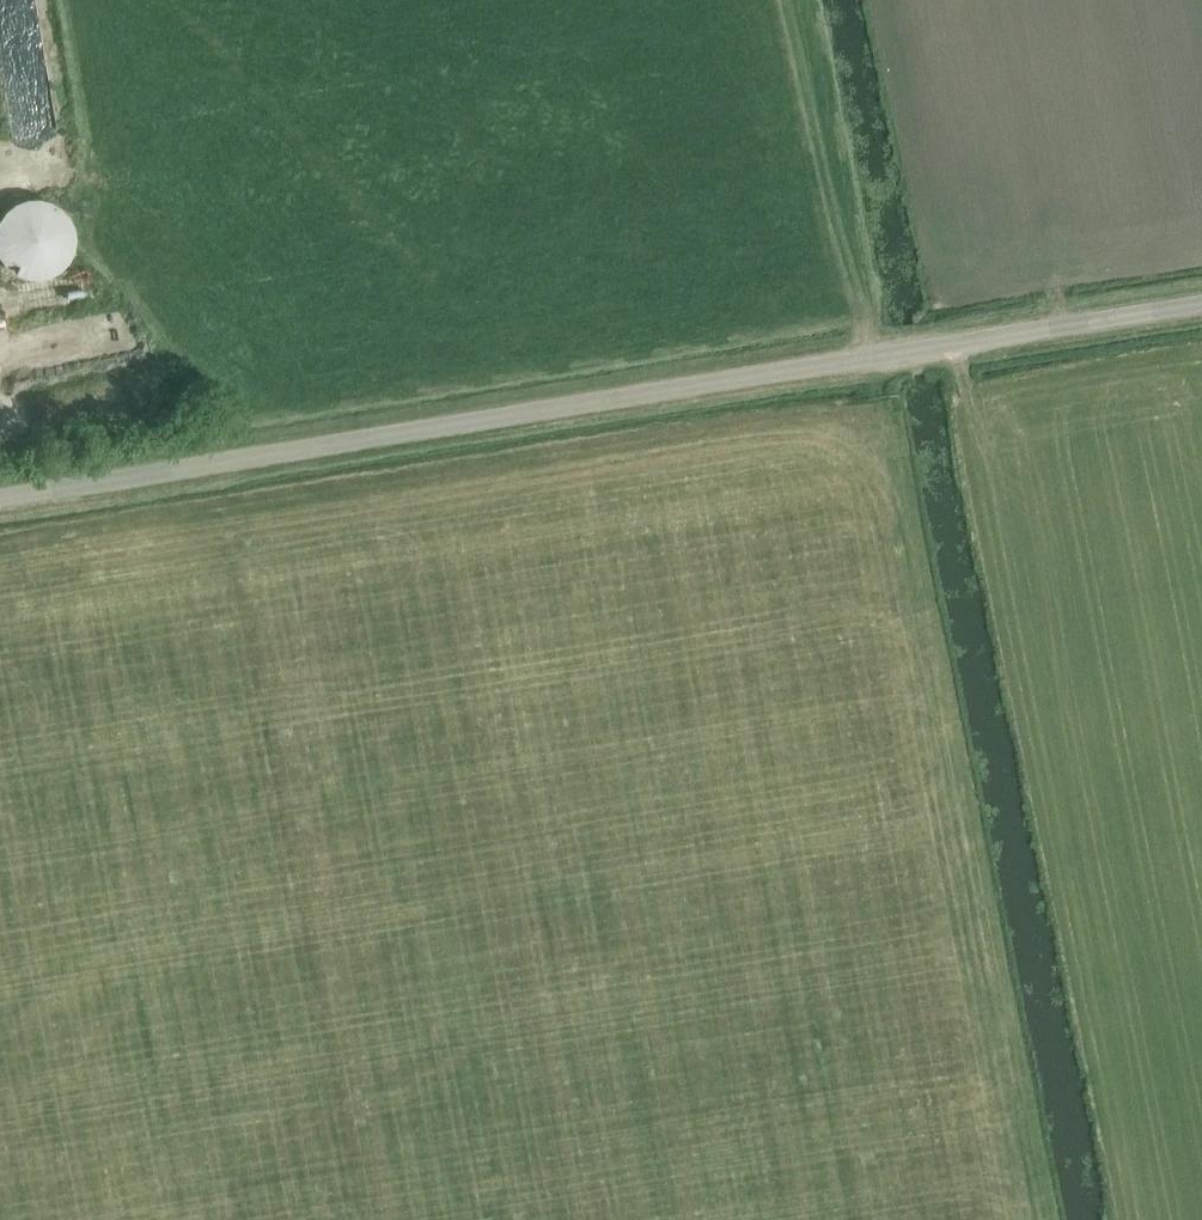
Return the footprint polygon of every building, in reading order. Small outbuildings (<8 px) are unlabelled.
[(26,200),(16,205),(7,212),(0,221),(0,259),(5,267),(15,275),(26,279),(38,279),(49,278),(60,272),(70,261),(74,252),(76,241),(75,229),(71,217),(62,207),(52,203),(40,200),(26,200)]
